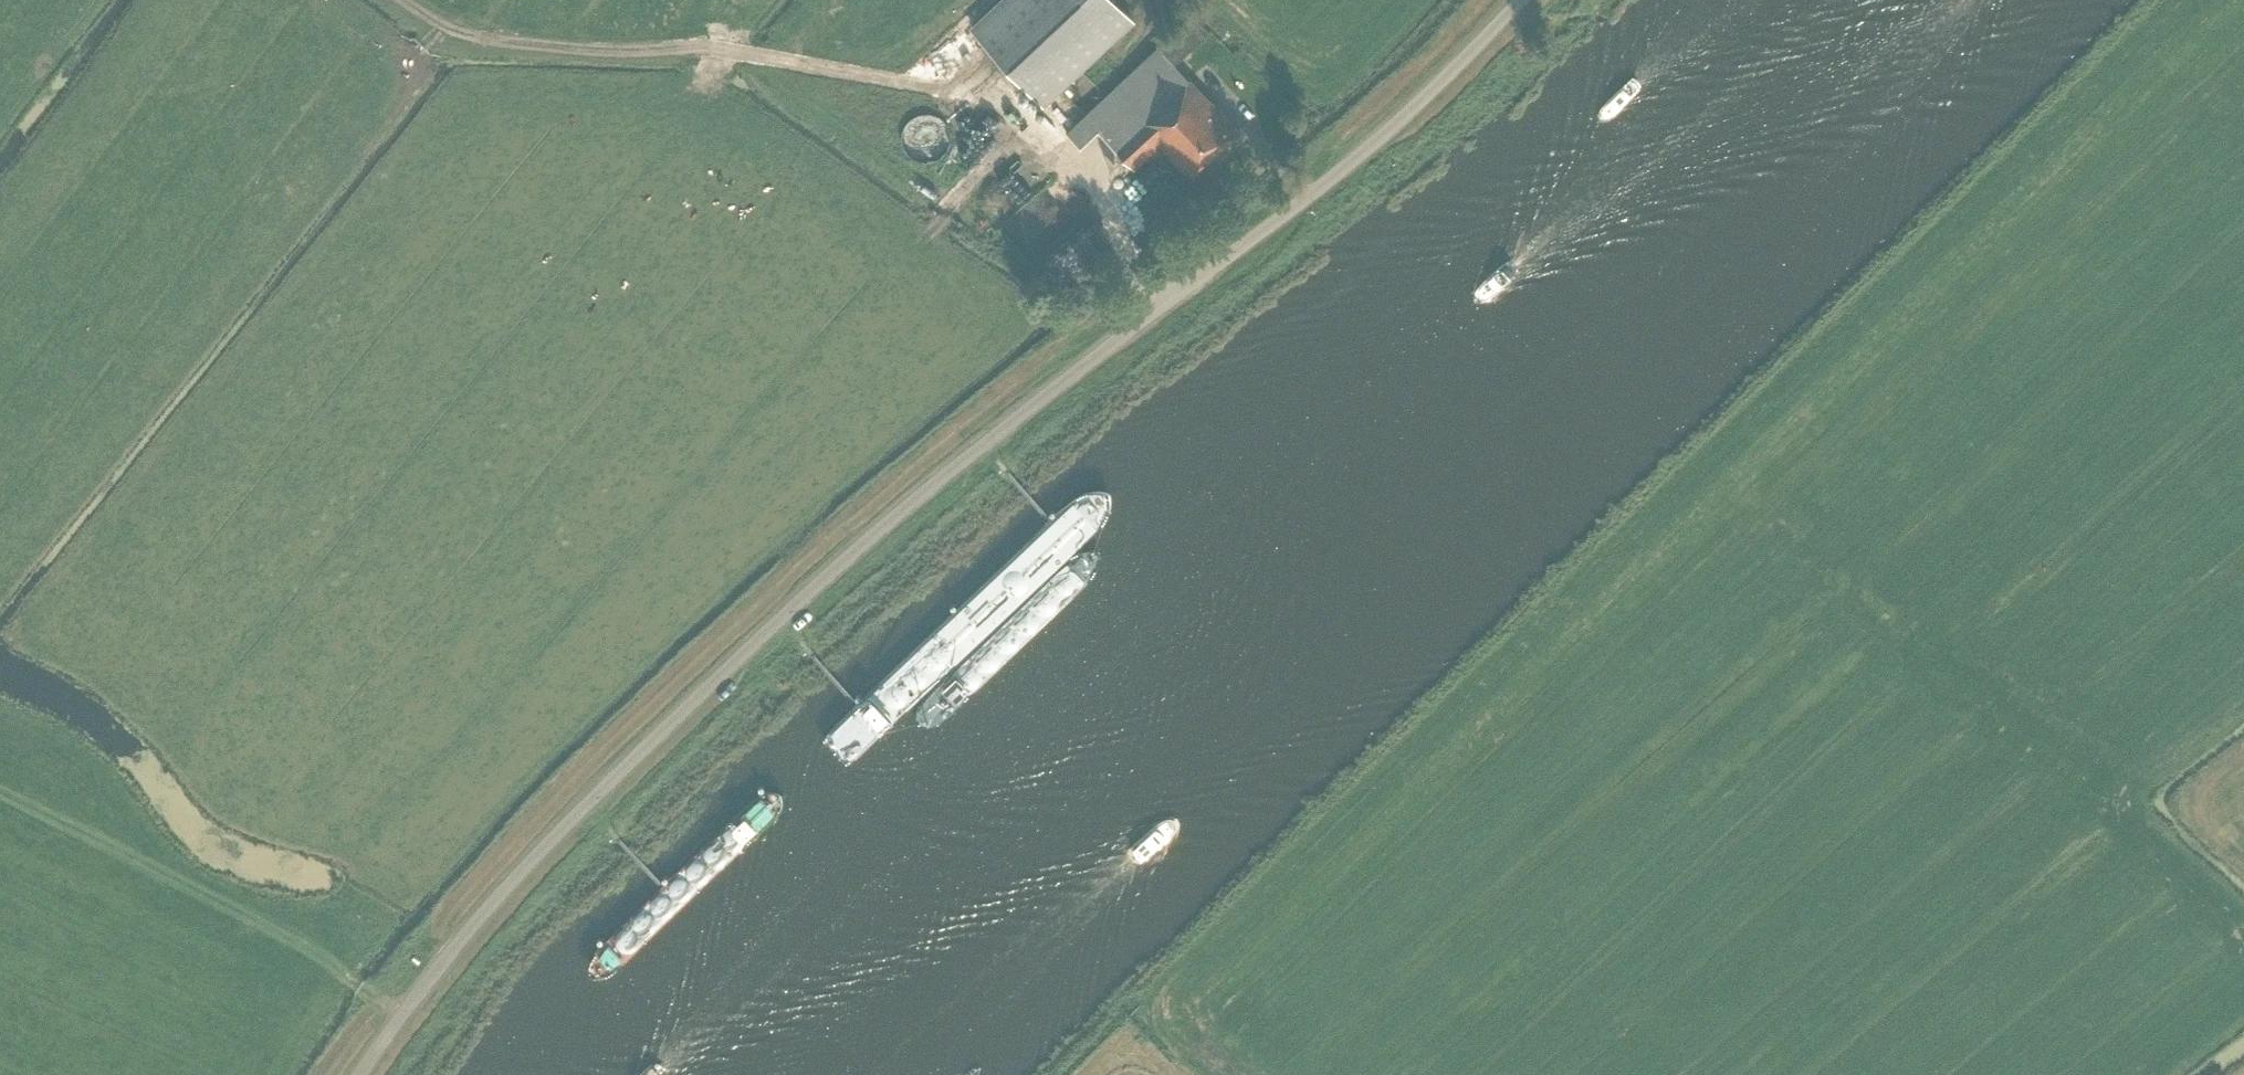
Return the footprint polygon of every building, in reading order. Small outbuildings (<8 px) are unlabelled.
[(1111,0),(1004,0),(971,31),(1045,110),(1135,25),(1111,0)] [(1192,13),(1065,133),(1080,148),(1098,131),(1134,168),(1159,145),(1191,179),(1240,133),(1174,63),(1209,31),(1192,13)] [(920,113),(917,114),(914,116),(912,117),(908,120),(907,122),(905,124),(904,126),(902,129),(902,132),(901,134),(901,136),(901,138),(901,141),(901,142),(902,144),(903,147),(904,149),(905,151),(906,153),(908,155),(910,157),(913,159),(916,160),(919,161),(922,162),(925,162),(928,162),(931,162),(935,161),(937,160),(940,158),(942,156),(944,154),(946,151),(948,149),(949,146),(950,143),(951,140),(951,138),(951,136),(950,133),(950,130),(949,129),(948,126),(946,123),(945,121),(944,120),(940,117),(938,116),(935,115),(932,113),(928,113),(925,113),(923,113),(920,113)]
